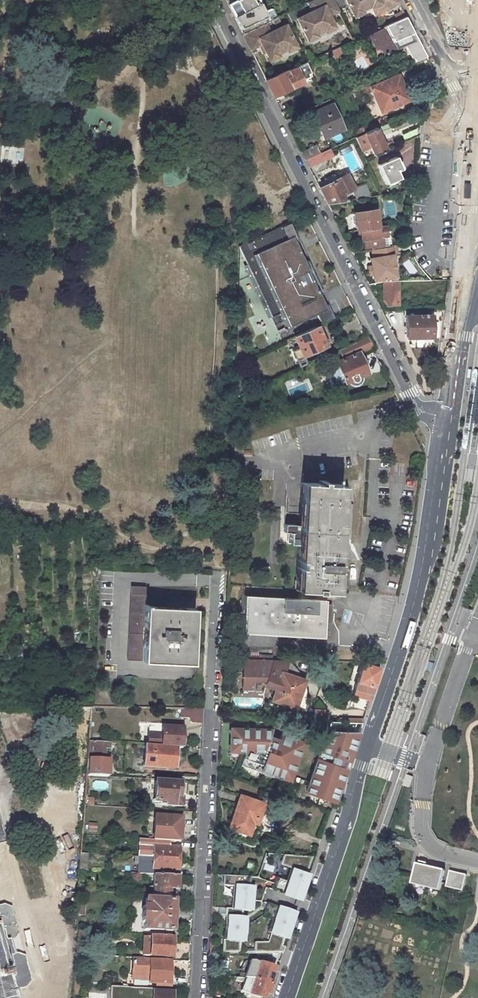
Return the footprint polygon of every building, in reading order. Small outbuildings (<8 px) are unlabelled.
[(243,34),(257,27),(265,23),(268,22),(258,0),(226,0),(243,34)] [(313,11),(297,18),(300,25),(306,22),(314,38),(317,36),(316,34),(325,30),(326,32),(335,28),(329,16),(327,12),(336,7),(332,0),(312,0),(308,2),(313,11)] [(354,17),(361,14),(363,13),(362,11),(371,6),(373,8),(381,4),(384,11),(399,4),(397,0),(346,0),(354,17)] [(376,15),(384,11),(381,4),(373,8),(376,15)] [(336,7),(327,12),(329,16),(338,12),(336,7)] [(414,33),(406,18),(385,27),(380,29),(372,32),(379,46),(384,48),(384,55),(398,49),(394,42),(412,34),(414,33)] [(300,25),(307,40),(314,38),(306,22),(300,25)] [(257,27),(243,34),(246,41),(250,48),(288,30),(286,25),(269,33),(265,23),(257,27)] [(278,53),(286,49),(287,51),(296,47),(288,30),(250,48),(250,50),(262,44),(269,59),(278,55),(278,53)] [(415,41),(412,34),(394,42),(398,49),(405,45),(414,62),(427,57),(418,40),(415,41)] [(331,51),(335,59),(349,53),(345,45),(338,48),(335,49),(331,51)] [(405,45),(398,49),(406,66),(414,62),(405,45)] [(307,65),(313,78),(320,74),(314,61),(307,65)] [(266,80),(273,95),(296,85),(297,87),(314,80),(313,78),(307,65),(306,62),(303,64),(289,70),(285,71),(266,80)] [(398,75),(370,87),(381,112),(409,100),(398,75)] [(332,104),(313,113),(324,137),(342,128),(332,104)] [(402,134),(405,141),(419,134),(420,125),(402,134)] [(370,146),(374,155),(386,150),(376,127),(364,133),(355,137),(361,150),(370,146)] [(301,152),(305,159),(320,153),(315,145),(301,152)] [(305,159),(309,167),(333,156),(330,148),(320,153),(305,159)] [(397,157),(378,165),(387,184),(401,178),(397,171),(402,169),(397,157)] [(319,188),(328,204),(346,201),(342,195),(345,193),(354,189),(346,174),(338,178),(336,175),(333,174),(324,179),(327,184),(319,188)] [(375,209),(354,213),(357,230),(360,229),(378,227),(375,209)] [(271,317),(282,312),(289,326),(316,313),(321,323),(334,318),(328,304),(324,306),(319,294),(323,293),(307,260),(303,262),(294,243),(298,241),(289,222),(238,246),(271,317)] [(366,250),(371,249),(387,246),(388,246),(384,225),(378,227),(360,229),(361,237),(362,240),(364,240),(366,250)] [(398,280),(393,254),(398,253),(396,244),(388,246),(387,246),(371,249),(372,257),(370,258),(372,265),(370,266),(368,268),(369,273),(372,274),(373,274),(375,282),(383,280),(398,280)] [(398,280),(383,281),(383,301),(386,305),(399,305),(398,280)] [(282,312),(271,317),(278,331),(289,326),(282,312)] [(431,314),(406,315),(407,338),(432,337),(431,314)] [(317,326),(295,336),(303,354),(325,344),(317,326)] [(367,336),(339,349),(343,358),(336,362),(339,368),(336,369),(335,373),(339,382),(343,384),(348,381),(352,385),(354,386),(357,385),(359,384),(360,383),(361,381),(361,376),(368,373),(359,352),(372,347),(367,336)] [(333,591),(339,484),(324,483),(324,480),(319,480),(319,483),(304,482),(301,524),(299,524),(283,523),(282,531),(289,532),(288,543),(297,544),(300,544),(299,560),(299,567),(298,589),(299,590),(325,591),(333,591)] [(146,587),(131,586),(131,594),(145,594),(146,587)] [(298,599),(325,600),(325,591),(299,590),(298,599)] [(142,660),(145,606),(145,594),(131,594),(127,660),(142,660)] [(298,599),(245,595),(243,632),(249,633),(274,634),(323,637),(324,618),(325,607),(325,600),(298,599)] [(152,609),(149,663),(199,666),(200,655),(202,611),(152,609)] [(276,688),(272,700),(296,709),(306,680),(284,673),(289,660),(271,659),(259,659),(245,658),(244,684),(254,685),(254,680),(258,676),(266,677),(267,681),(266,684),(276,688)] [(372,693),(380,668),(363,663),(355,688),(372,694),(372,693)] [(353,694),(370,700),(372,694),(355,688),(353,694)] [(357,707),(364,708),(367,699),(360,698),(357,707)] [(203,723),(203,709),(202,709),(191,709),(180,709),(180,717),(188,717),(190,722),(203,723)] [(330,721),(306,791),(334,801),(346,770),(342,769),(346,759),(349,760),(362,722),(330,721)] [(183,728),(162,727),(161,746),(176,747),(182,747),(183,728)] [(231,728),(229,750),(246,751),(241,766),(260,772),(261,770),(289,780),(302,742),(281,735),(279,739),(269,736),(271,730),(231,728)] [(104,742),(89,741),(87,775),(108,776),(108,761),(97,760),(98,756),(96,756),(97,747),(103,747),(104,742)] [(161,746),(145,745),(143,766),(175,769),(176,747),(161,746)] [(407,774),(404,785),(410,787),(413,776),(407,774)] [(180,783),(155,781),(153,804),(182,806),(183,796),(179,796),(180,783)] [(265,803),(240,795),(229,827),(249,834),(255,818),(259,819),(265,803)] [(181,817),(155,815),(153,839),(179,841),(181,817)] [(180,847),(154,846),(153,857),(179,858),(180,847)] [(303,892),(310,873),(306,871),(312,855),(284,854),(281,863),(292,867),(288,880),(289,880),(284,893),(297,897),(299,891),(303,892)] [(179,858),(153,857),(153,868),(178,869),(179,858)] [(445,870),(417,863),(415,872),(412,883),(440,889),(442,882),(445,870)] [(147,865),(131,864),(130,873),(147,873),(147,865)] [(467,874),(450,870),(446,883),(446,886),(463,890),(467,874)] [(178,875),(154,874),(153,894),(169,895),(170,888),(178,888),(178,875)] [(250,877),(224,875),(223,885),(235,886),(233,909),(242,910),(251,911),(252,900),(253,892),(249,891),(249,887),(250,877)] [(284,893),(289,880),(288,880),(276,876),(271,889),(284,893)] [(173,900),(145,898),(145,906),(143,906),(142,921),(144,921),(144,929),(172,931),(172,919),(173,920),(174,911),(173,911),(173,900)] [(267,903),(263,915),(275,920),(279,907),(267,903)] [(275,920),(267,942),(254,943),(254,952),(270,952),(282,953),(284,946),(281,945),(284,938),(287,939),(294,919),(290,917),(292,911),(279,907),(275,920)] [(244,941),(245,923),(241,922),(242,917),(242,910),(233,909),(225,908),(225,909),(224,917),(227,917),(225,940),(223,939),(222,952),(239,952),(240,941),(244,941)] [(86,930),(76,929),(76,930),(77,930),(76,953),(84,953),(86,930)] [(149,955),(171,957),(173,937),(150,936),(149,955)] [(148,982),(154,982),(172,983),(173,962),(170,961),(170,960),(150,959),(150,958),(149,958),(132,957),(132,961),(131,961),(131,964),(132,964),(132,970),(138,977),(149,977),(148,982)] [(0,958),(0,997),(11,997),(9,991),(0,958)] [(272,966),(260,962),(254,978),(271,984),(275,974),(270,972),(272,966)] [(245,977),(240,991),(259,997),(261,997),(262,993),(268,994),(271,984),(254,978),(245,977)] [(111,985),(110,997),(172,997),(172,991),(153,990),(153,988),(111,985)]
